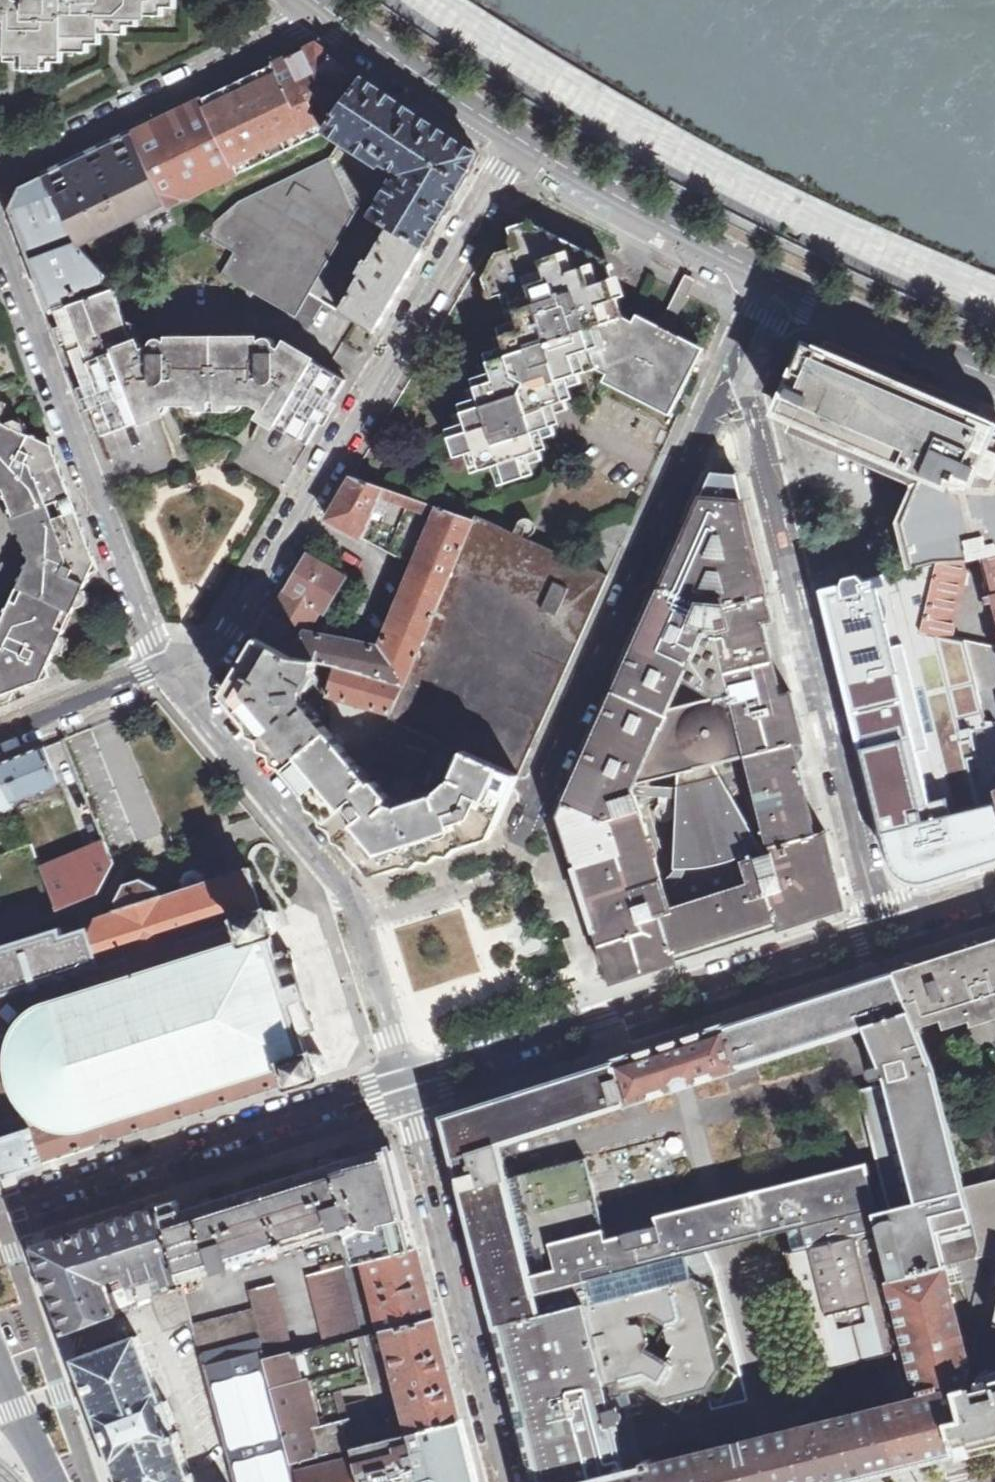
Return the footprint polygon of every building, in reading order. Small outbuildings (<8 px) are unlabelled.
[(8,42),(8,0),(0,0),(0,42),(8,42)] [(8,42),(8,52),(27,53),(27,63),(46,63),(46,53),(64,53),(64,0),(8,0),(8,42)] [(64,53),(84,53),(84,35),(121,35),(121,16),(158,16),(158,0),(64,0),(64,53)] [(305,141),(326,130),(364,77),(331,55),(317,44),(287,59),(272,66),(305,141)] [(234,176),(305,141),(272,66),(200,101),(234,176)] [(364,77),(326,130),(341,140),(339,142),(387,173),(391,166),(404,173),(398,182),(395,180),(372,217),(391,228),(426,247),(441,219),(480,155),(480,153),(401,103),(374,84),(364,77)] [(183,201),(234,176),(200,101),(132,134),(161,196),(183,201)] [(73,235),(79,241),(163,201),(161,196),(132,134),(42,177),(50,196),(54,194),(59,205),(57,206),(73,235)] [(299,311),(315,320),(325,303),(322,300),(309,292),(357,210),(351,207),(344,192),(346,190),(329,156),(241,200),(205,231),(236,250),(222,275),(247,289),(242,298),(266,311),(271,302),(296,317),(299,311)] [(56,309),(114,287),(116,286),(88,254),(79,241),(73,235),(57,206),(59,205),(54,194),(50,196),(42,177),(22,187),(21,188),(22,188),(11,209),(19,227),(31,261),(31,262),(33,262),(41,284),(40,285),(40,286),(41,286),(51,311),(56,309)] [(183,201),(161,196),(163,201),(167,209),(183,201)] [(580,247),(555,234),(530,222),(511,228),(517,247),(498,253),(485,278),(491,298),(510,292),(522,329),(503,335),(510,355),(490,362),(496,381),(477,387),(483,406),(464,412),(471,431),(452,437),(458,457),(477,451),(483,470),(502,464),(509,483),(529,476),(522,457),(541,451),(535,432),(554,426),(548,407),(567,401),(560,381),(599,368),(600,370),(675,408),(702,356),(701,355),(700,356),(625,318),(606,260),(580,247)] [(375,333),(426,247),(391,228),(370,264),(366,262),(369,258),(364,255),(361,261),(365,263),(359,273),(363,275),(341,312),(375,333)] [(327,267),(337,273),(341,266),(331,260),(327,267)] [(214,401),(212,340),(168,341),(167,342),(165,340),(162,339),(158,339),(155,340),(153,343),(152,346),(152,349),(139,354),(114,287),(56,309),(104,436),(163,414),(160,406),(169,402),(214,401)] [(261,339),(212,340),(214,401),(262,402),(269,406),(263,417),(309,444),(347,380),(303,354),(300,360),(282,350),(283,349),(277,346),(276,342),(274,340),(272,338),(268,337),(265,338),(262,340),(261,339)] [(917,568),(941,562),(968,561),(980,561),(988,558),(994,557),(994,436),(992,435),(994,428),(994,425),(994,426),(980,419),(983,410),(836,346),(829,354),(809,346),(806,353),(800,350),(799,351),(791,348),(774,388),(789,394),(782,410),(781,410),(780,412),(782,413),(782,412),(783,413),(784,412),(792,415),(791,416),(801,421),(798,429),(921,483),(903,525),(917,568)] [(5,489),(11,504),(18,501),(23,514),(15,517),(21,531),(28,529),(33,543),(26,545),(32,560),(18,589),(23,591),(17,604),(12,602),(0,628),(0,697),(27,686),(50,677),(48,668),(91,574),(100,570),(94,555),(87,539),(80,542),(70,514),(77,511),(75,505),(73,500),(72,497),(64,499),(60,487),(54,471),(61,468),(56,453),(49,437),(40,441),(1,419),(0,417),(0,486),(5,489)] [(775,619),(773,611),(771,603),(739,474),(714,472),(560,816),(585,896),(614,982),(847,908),(827,832),(818,833),(816,826),(814,820),(795,744),(805,741),(793,692),(783,695),(765,622),(775,619)] [(417,565),(408,586),(442,599),(474,519),(354,477),(329,520),(417,565)] [(563,680),(610,575),(476,515),(474,519),(442,599),(423,646),(406,683),(393,712),(390,717),(466,751),(490,759),(521,773),(531,754),(563,680)] [(288,591),(321,610),(340,621),(345,613),(330,605),(347,577),(308,554),(296,574),(297,574),(295,579),(294,578),(287,590),(288,591)] [(968,561),(941,562),(924,634),(952,639),(968,561)] [(987,720),(978,689),(965,642),(952,639),(924,634),(941,562),(917,568),(825,591),(880,818),(891,860),(894,868),(897,871),(905,878),(910,881),(921,882),(933,881),(932,878),(942,875),(943,877),(973,868),(994,861),(994,859),(994,858),(994,721),(987,720)] [(307,635),(304,638),(294,656),(318,659),(336,665),(406,683),(423,646),(442,599),(408,586),(383,647),(307,635)] [(269,619),(299,637),(304,638),(307,635),(321,610),(288,591),(286,595),(284,594),(269,619)] [(259,637),(258,639),(288,657),(292,656),(294,656),(304,638),(299,637),(269,619),(268,621),(270,621),(264,631),(263,630),(261,633),(262,634),(260,637),(259,637)] [(285,769),(330,731),(307,704),(304,690),(316,673),(317,668),(318,659),(294,656),(292,656),(288,657),(258,639),(257,639),(229,687),(230,702),(256,734),(257,733),(261,738),(260,739),(285,769)] [(965,642),(978,689),(994,684),(994,648),(965,642)] [(318,659),(317,668),(324,671),(318,690),(325,693),(336,665),(318,659)] [(325,693),(393,712),(406,683),(336,665),(325,693)] [(490,759),(466,751),(455,778),(437,792),(398,804),(388,800),(391,798),(391,794),(376,778),(373,781),(330,731),(285,769),(344,842),(367,868),(384,873),(465,847),(482,841),(497,828),(521,773),(490,759)] [(393,766),(420,773),(421,767),(425,753),(379,738),(373,759),(393,766)] [(60,780),(46,747),(0,766),(0,773),(12,801),(16,811),(23,808),(19,797),(60,780)] [(434,772),(421,767),(420,773),(393,766),(391,773),(430,785),(434,772)] [(12,801),(0,773),(0,806),(0,807),(12,801)] [(104,842),(39,868),(57,909),(98,893),(113,863),(104,842)] [(240,916),(262,910),(249,867),(245,868),(238,845),(224,849),(231,872),(227,873),(228,876),(204,882),(201,876),(194,870),(185,872),(180,880),(183,889),(161,897),(158,889),(143,881),(126,887),(118,904),(120,909),(106,913),(97,916),(90,930),(99,962),(51,979),(56,997),(246,940),(240,916)] [(313,1014),(305,989),(297,964),(293,951),(279,955),(271,932),(277,930),(280,929),(282,926),(282,924),(278,911),(276,909),(271,910),(270,907),(262,910),(240,916),(246,940),(56,997),(47,999),(37,1004),(29,1010),(22,1018),(17,1025),(12,1035),(9,1042),(0,1045),(0,1150),(8,1176),(47,1163),(46,1161),(70,1154),(100,1143),(100,1146),(108,1144),(108,1142),(114,1140),(114,1142),(122,1139),(122,1137),(292,1082),(293,1085),(324,1076),(323,1073),(326,1072),(328,1069),(327,1066),(324,1055),(322,1053),(319,1053),(317,1053),(310,1055),(303,1032),(317,1027),(313,1014)] [(1,1034),(0,1035),(0,1045),(9,1042),(12,1035),(17,1025),(22,1018),(29,1010),(37,1004),(47,999),(56,997),(51,979),(99,962),(90,930),(89,927),(63,935),(61,927),(0,946),(0,1031),(1,1034)] [(951,953),(896,971),(914,1015),(919,1028),(957,1016),(961,1025),(994,1014),(994,939),(951,953)] [(729,1024),(744,1069),(782,1057),(832,1042),(871,1030),(914,1015),(896,971),(865,981),(864,981),(858,983),(856,983),(729,1024)] [(914,1015),(871,1030),(874,1043),(889,1082),(862,1090),(870,1119),(892,1209),(967,1193),(964,1184),(936,1067),(919,1028),(914,1015)] [(614,1061),(628,1106),(685,1088),(744,1069),(729,1024),(728,1024),(707,1031),(707,1032),(684,1040),(683,1039),(680,1040),(680,1039),(677,1040),(678,1042),(675,1043),(671,1044),(665,1046),(662,1047),(662,1045),(659,1046),(656,1047),(614,1061)] [(453,1160),(501,1146),(521,1140),(560,1127),(600,1115),(628,1106),(614,1061),(589,1069),(442,1116),(443,1119),(442,1120),(453,1160)] [(364,1261),(418,1248),(413,1225),(401,1178),(392,1144),(373,1149),(373,1152),(349,1158),(350,1159),(336,1163),(335,1162),(325,1166),(324,1165),(320,1166),(320,1168),(302,1173),(302,1174),(252,1189),(251,1189),(231,1194),(231,1196),(213,1201),(212,1199),(209,1199),(209,1202),(197,1206),(215,1265),(216,1270),(224,1267),(223,1263),(231,1261),(232,1265),(239,1263),(238,1259),(281,1246),(282,1247),(332,1232),(333,1234),(334,1233),(335,1235),(346,1231),(357,1263),(364,1261)] [(501,1146),(453,1160),(460,1187),(459,1187),(495,1324),(542,1312),(509,1179),(501,1146)] [(659,1226),(649,1229),(606,1238),(586,1159),(509,1179),(542,1312),(587,1300),(714,1271),(709,1251),(701,1222),(661,1232),(659,1226)] [(701,1222),(709,1251),(790,1228),(796,1251),(877,1228),(875,1214),(870,1215),(860,1172),(647,1224),(649,1229),(659,1226),(661,1232),(701,1222)] [(964,1184),(967,1193),(981,1249),(980,1255),(989,1257),(994,1259),(994,1177),(964,1184)] [(967,1193),(892,1209),(875,1214),(877,1228),(905,1351),(911,1374),(917,1397),(957,1386),(969,1383),(968,1362),(969,1360),(975,1336),(977,1329),(980,1318),(973,1316),(989,1257),(980,1255),(981,1249),(967,1193)] [(215,1265),(197,1206),(182,1210),(180,1203),(164,1208),(179,1254),(194,1249),(200,1270),(215,1265)] [(184,1286),(181,1276),(161,1208),(161,1205),(159,1206),(159,1204),(146,1208),(34,1246),(34,1250),(42,1270),(66,1333),(153,1298),(183,1286),(184,1286)] [(181,1276),(200,1270),(194,1249),(179,1254),(164,1208),(161,1208),(181,1276)] [(856,1363),(905,1351),(877,1228),(796,1251),(794,1251),(809,1306),(806,1310),(808,1316),(811,1317),(826,1371),(841,1367),(846,1370),(855,1368),(856,1363)] [(385,1331),(436,1319),(418,1248),(364,1261),(382,1331),(385,1331)] [(989,1257),(973,1316),(980,1318),(994,1323),(994,1259),(989,1257)] [(327,1345),(351,1339),(334,1268),(344,1265),(343,1260),(321,1265),(322,1271),(307,1275),(324,1343),(325,1343),(327,1345)] [(587,1300),(613,1403),(646,1393),(672,1407),(700,1401),(715,1412),(751,1403),(717,1282),(714,1271),(587,1300)] [(253,1309),(261,1338),(266,1358),(294,1351),(276,1283),(261,1287),(261,1285),(251,1287),(251,1290),(249,1290),(253,1309)] [(183,1286),(153,1298),(164,1329),(191,1317),(183,1286)] [(495,1324),(494,1324),(504,1362),(502,1363),(505,1377),(507,1376),(517,1412),(515,1412),(518,1426),(519,1425),(534,1481),(583,1481),(654,1463),(653,1457),(649,1458),(642,1432),(620,1437),(613,1403),(587,1300),(542,1312),(495,1324)] [(193,1324),(202,1354),(261,1338),(253,1309),(193,1324)] [(980,1318),(977,1329),(994,1334),(994,1323),(980,1318)] [(412,1432),(462,1419),(436,1319),(385,1331),(412,1432)] [(77,1358),(123,1481),(194,1481),(191,1475),(194,1474),(193,1471),(190,1472),(177,1436),(180,1435),(179,1429),(175,1431),(172,1423),(176,1421),(164,1391),(161,1392),(138,1335),(77,1358)] [(353,1447),(402,1435),(400,1427),(380,1433),(378,1425),(381,1421),(377,1417),(373,1421),(370,1419),(369,1415),(344,1422),(336,1393),(371,1385),(367,1368),(373,1366),(366,1336),(351,1339),(327,1345),(325,1343),(324,1343),(294,1351),(266,1358),(294,1463),(353,1447)] [(975,1336),(969,1360),(978,1363),(985,1339),(975,1336)] [(296,1472),(294,1463),(266,1358),(261,1338),(202,1354),(235,1481),(299,1481),(296,1472)] [(969,1383),(957,1386),(963,1415),(949,1419),(957,1452),(994,1443),(994,1372),(986,1374),(985,1375),(981,1376),(983,1387),(976,1388),(975,1383),(970,1384),(970,1383),(969,1383)] [(917,1397),(774,1433),(654,1463),(583,1481),(834,1481),(957,1452),(949,1419),(963,1415),(957,1386),(917,1397)] [(462,1419),(412,1432),(425,1481),(478,1481),(462,1419)] [(362,1481),(424,1481),(425,1481),(412,1432),(402,1435),(353,1447),(356,1458),(362,1481)] [(299,1481),(362,1481),(356,1458),(296,1472),(299,1481)]
